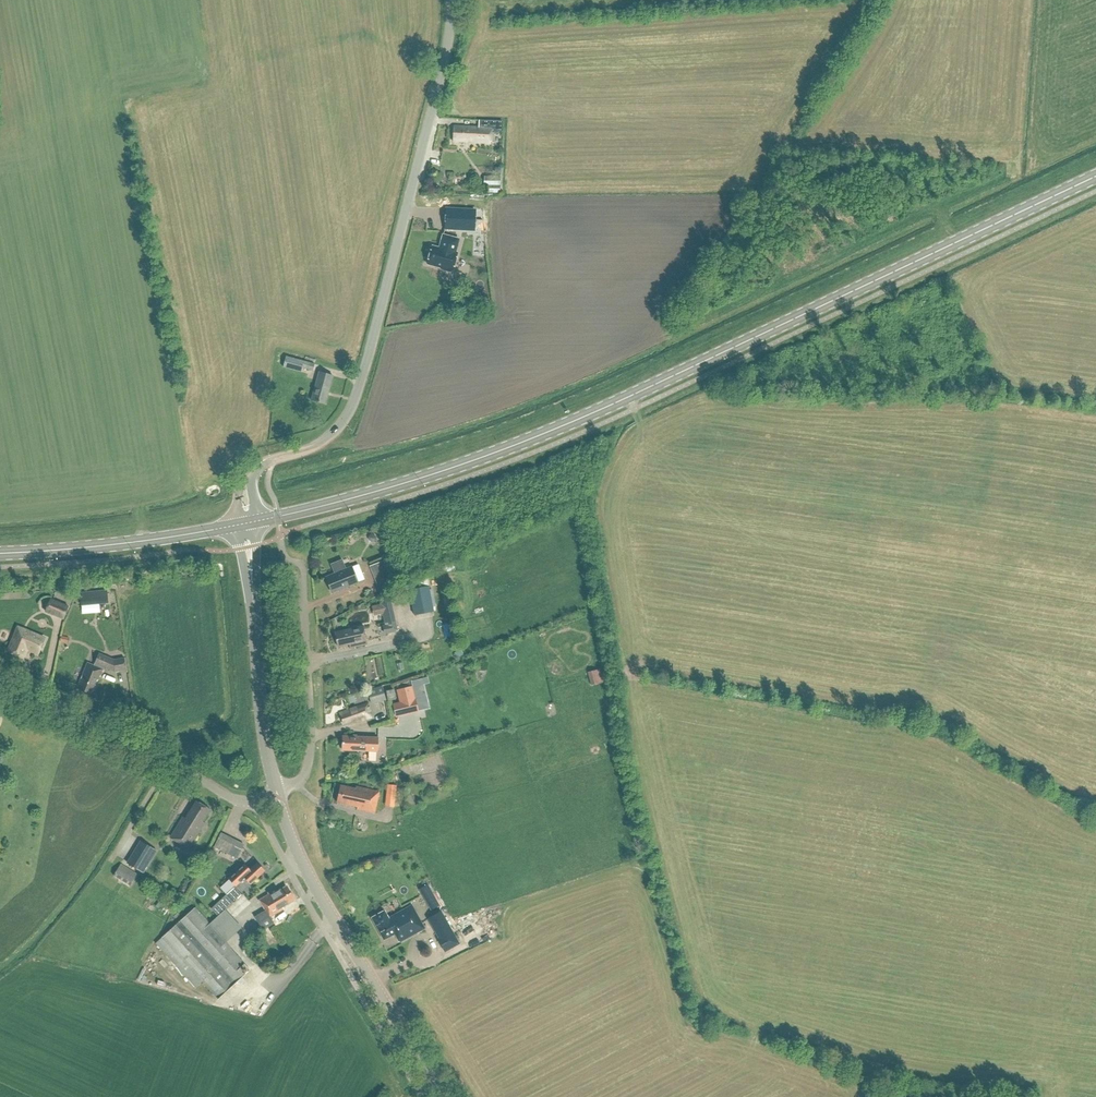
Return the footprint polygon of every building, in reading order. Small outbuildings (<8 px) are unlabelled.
[(454,126),(453,142),(491,143),(491,132),(501,133),(501,121),(479,120),(478,127),(454,126)] [(446,147),(444,154),(450,156),(452,148),(446,147)] [(481,180),(481,172),(467,172),(467,179),(481,180)] [(500,176),(484,176),(484,186),(488,186),(488,193),(500,193),(500,176)] [(481,223),(481,213),(463,213),(463,222),(481,223)] [(432,246),(427,264),(441,268),(441,269),(451,272),(451,271),(452,271),(457,253),(455,253),(459,239),(443,235),(440,245),(442,245),(441,249),(432,246)] [(314,364),(304,362),(285,356),(283,368),(301,373),(302,368),(313,371),(314,364)] [(311,400),(325,404),(333,376),(319,372),(311,400)] [(371,565),(378,584),(380,589),(381,589),(383,593),(392,589),(389,580),(381,561),(371,565)] [(352,567),(326,578),(332,593),(358,582),(352,567)] [(428,586),(409,590),(414,616),(433,612),(428,586)] [(82,606),(108,603),(106,590),(80,593),(82,606)] [(44,611),(62,618),(67,606),(49,599),(44,611)] [(396,628),(392,612),(390,601),(372,606),(374,616),(382,614),(386,630),(396,628)] [(335,633),(338,647),(353,644),(354,647),(367,644),(363,626),(335,633)] [(45,639),(18,628),(9,650),(24,657),(27,649),(39,654),(45,639)] [(88,663),(78,689),(91,694),(97,679),(99,680),(104,668),(110,670),(116,672),(126,670),(124,658),(114,660),(99,654),(94,665),(88,663)] [(587,672),(591,685),(602,683),(598,669),(587,672)] [(407,681),(396,684),(398,689),(396,689),(397,692),(399,702),(392,703),(392,704),(395,716),(395,717),(418,712),(412,686),(408,687),(407,681)] [(368,690),(371,704),(386,700),(382,686),(368,690)] [(393,689),(386,691),(388,701),(395,700),(393,689)] [(372,716),(368,703),(339,712),(343,723),(352,721),(353,723),(361,721),(360,719),(365,717),(365,718),(372,716)] [(342,736),(342,750),(377,751),(378,737),(342,736)] [(341,785),(337,802),(357,807),(357,809),(374,813),(379,792),(356,786),(355,789),(341,785)] [(170,838),(189,850),(205,823),(203,822),(210,810),(196,801),(185,819),(182,817),(170,838)] [(244,845),(221,833),(213,847),(237,859),(244,845)] [(140,840),(126,863),(139,870),(153,848),(140,840)] [(244,864),(229,878),(235,885),(235,886),(226,895),(233,902),(234,902),(243,894),(241,891),(250,883),(250,884),(265,871),(257,862),(249,869),(244,864)] [(113,876),(129,886),(137,874),(121,864),(113,876)] [(428,884),(419,888),(431,909),(440,905),(428,884)] [(266,911),(256,917),(264,930),(274,924),(271,918),(284,910),(283,908),(295,900),(287,886),(275,894),(273,892),(260,900),(266,911)] [(233,902),(226,895),(226,894),(211,909),(218,916),(233,902)] [(384,912),(372,918),(383,940),(396,933),(400,941),(424,928),(413,906),(388,919),(384,912)] [(210,924),(195,908),(156,944),(196,987),(203,981),(218,999),(250,970),(226,943),(242,928),(225,910),(210,924)] [(445,951),(460,943),(441,911),(428,919),(439,938),(438,938),(445,951)]
